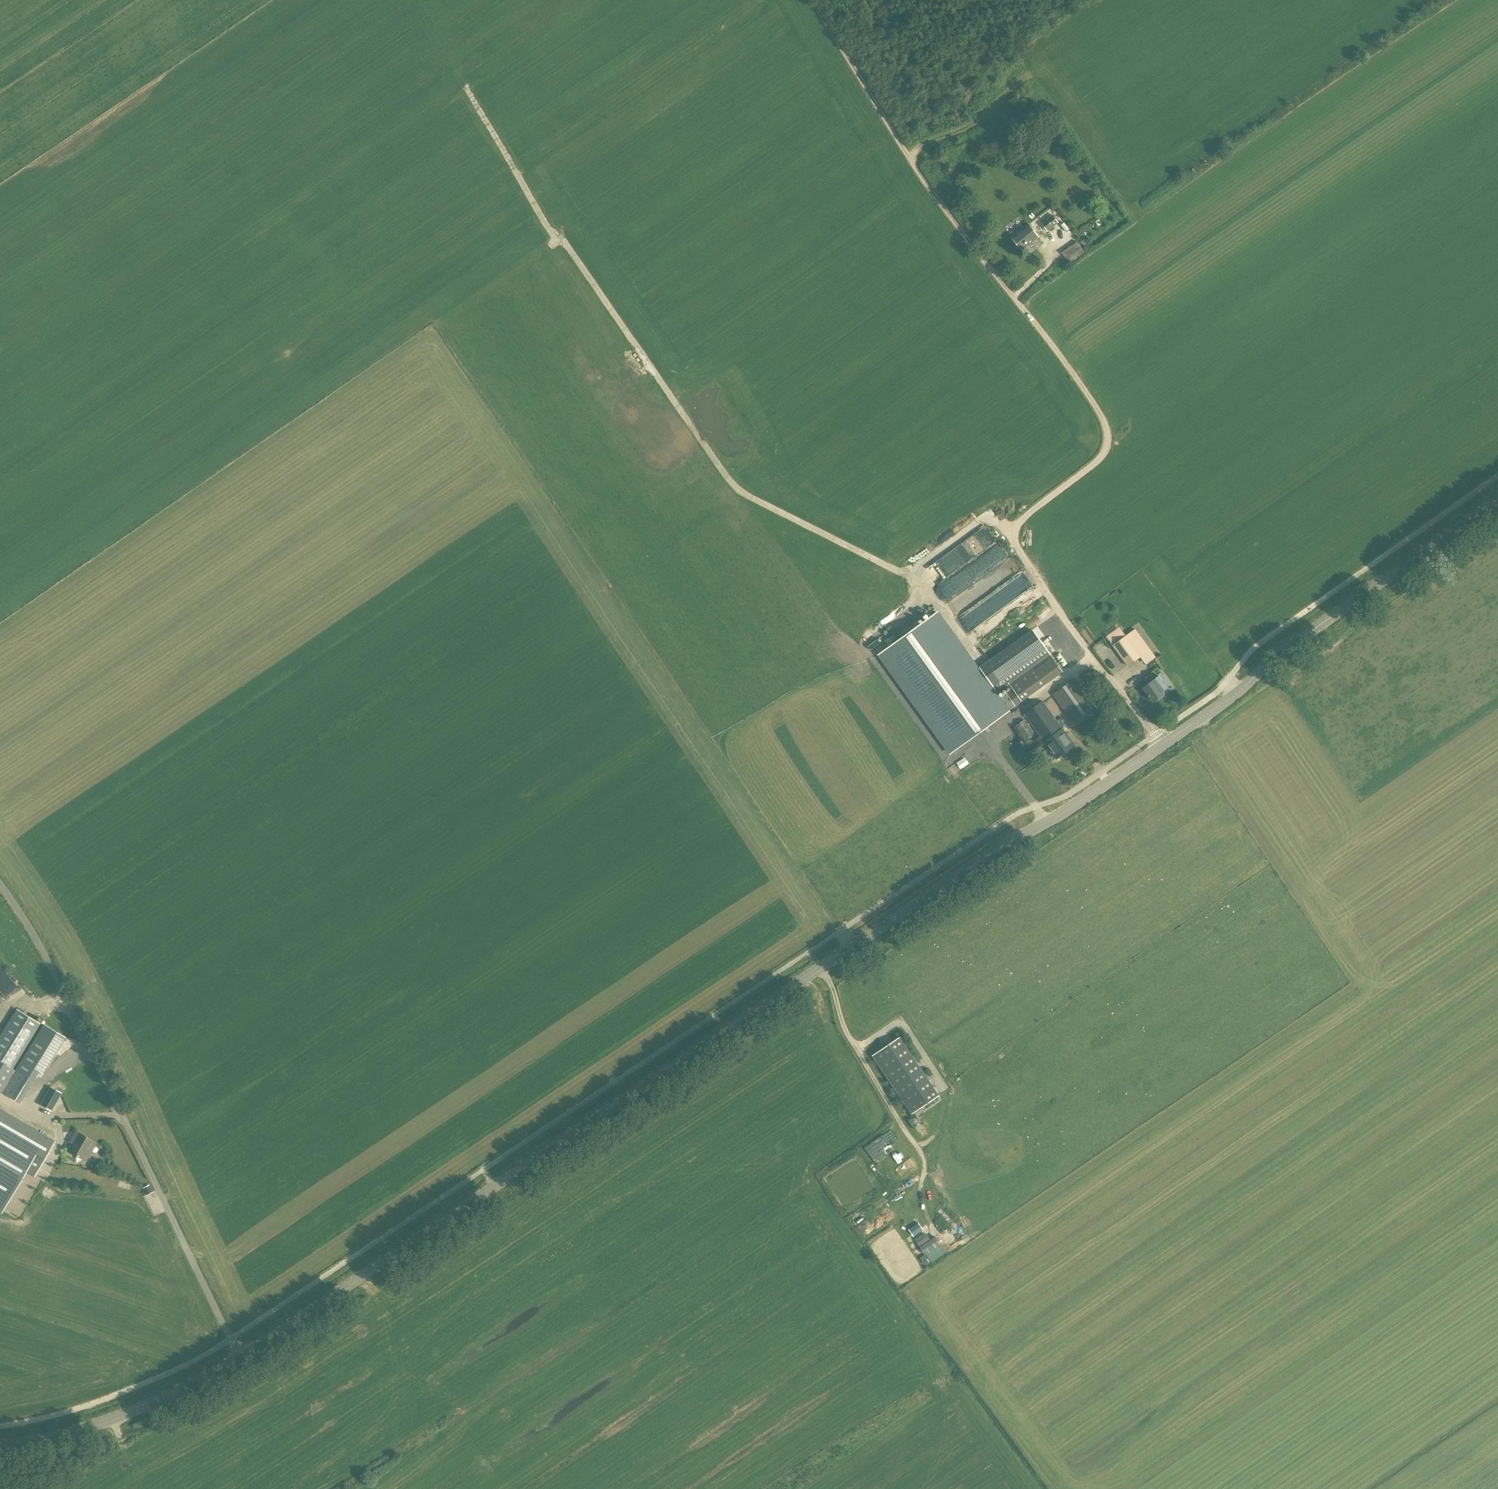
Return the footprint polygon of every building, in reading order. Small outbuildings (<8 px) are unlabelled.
[(1041,223),(1047,231),(1059,222),(1053,215),(1041,223)] [(1040,237),(1029,224),(1011,237),(1022,251),(1040,237)] [(1077,241),(1061,252),(1068,263),(1085,252),(1077,241)] [(962,543),(973,558),(996,542),(985,527),(962,543)] [(957,614),(1025,572),(1015,556),(947,598),(957,614)] [(972,625),(983,620),(983,611),(990,611),(995,609),(995,602),(1007,602),(1007,598),(1013,598),(1009,588),(1009,592),(998,597),(998,599),(996,600),(992,600),(971,610),(976,622),(971,622),(972,616),(966,619),(966,625),(967,624),(972,625)] [(999,698),(937,612),(880,654),(951,753),(1008,711),(1016,705),(1008,694),(1007,693),(999,698)] [(1126,636),(1120,627),(1106,636),(1114,646),(1128,665),(1140,656),(1146,665),(1156,657),(1136,628),(1126,636)] [(1032,630),(986,664),(1007,693),(1008,694),(1014,690),(1010,684),(1051,655),(1045,646),(1044,647),(1032,630)] [(1014,690),(1008,694),(1016,705),(1063,672),(1051,655),(1010,684),(1014,690)] [(1143,687),(1153,702),(1164,693),(1162,691),(1168,687),(1162,678),(1159,675),(1153,679),(1150,674),(1145,678),(1148,683),(1143,687)] [(1094,706),(1075,678),(1053,694),(1072,722),(1094,706)] [(1062,728),(1043,700),(1024,713),(1044,741),(1057,758),(1075,745),(1062,728)] [(1033,731),(1025,719),(1016,726),(1025,737),(1026,736),(1027,738),(1034,733),(1033,731)] [(18,986),(0,965),(0,989),(6,996),(18,986)] [(17,1009),(0,1036),(0,1060),(12,1068),(39,1023),(17,1009)] [(64,1037),(44,1024),(16,1070),(33,1081),(39,1070),(42,1073),(64,1037)] [(939,1096),(899,1038),(873,1056),(912,1114),(939,1096)] [(10,1080),(0,1075),(0,1097),(10,1080)] [(44,1098),(41,1104),(52,1110),(55,1104),(44,1098)] [(5,1210),(28,1173),(33,1176),(54,1141),(34,1129),(32,1133),(0,1114),(0,1206),(5,1210)] [(85,1161),(96,1142),(76,1131),(70,1141),(73,1143),(69,1151),(85,1161)] [(149,1185),(143,1188),(146,1195),(153,1192),(149,1185)] [(909,1229),(914,1236),(924,1229),(919,1223),(909,1229)] [(930,1239),(927,1234),(917,1241),(919,1245),(920,1246),(930,1239)] [(920,1247),(925,1254),(941,1243),(935,1236),(920,1247)] [(932,1262),(947,1252),(941,1243),(919,1258),(925,1266),(931,1261),(932,1262)]
